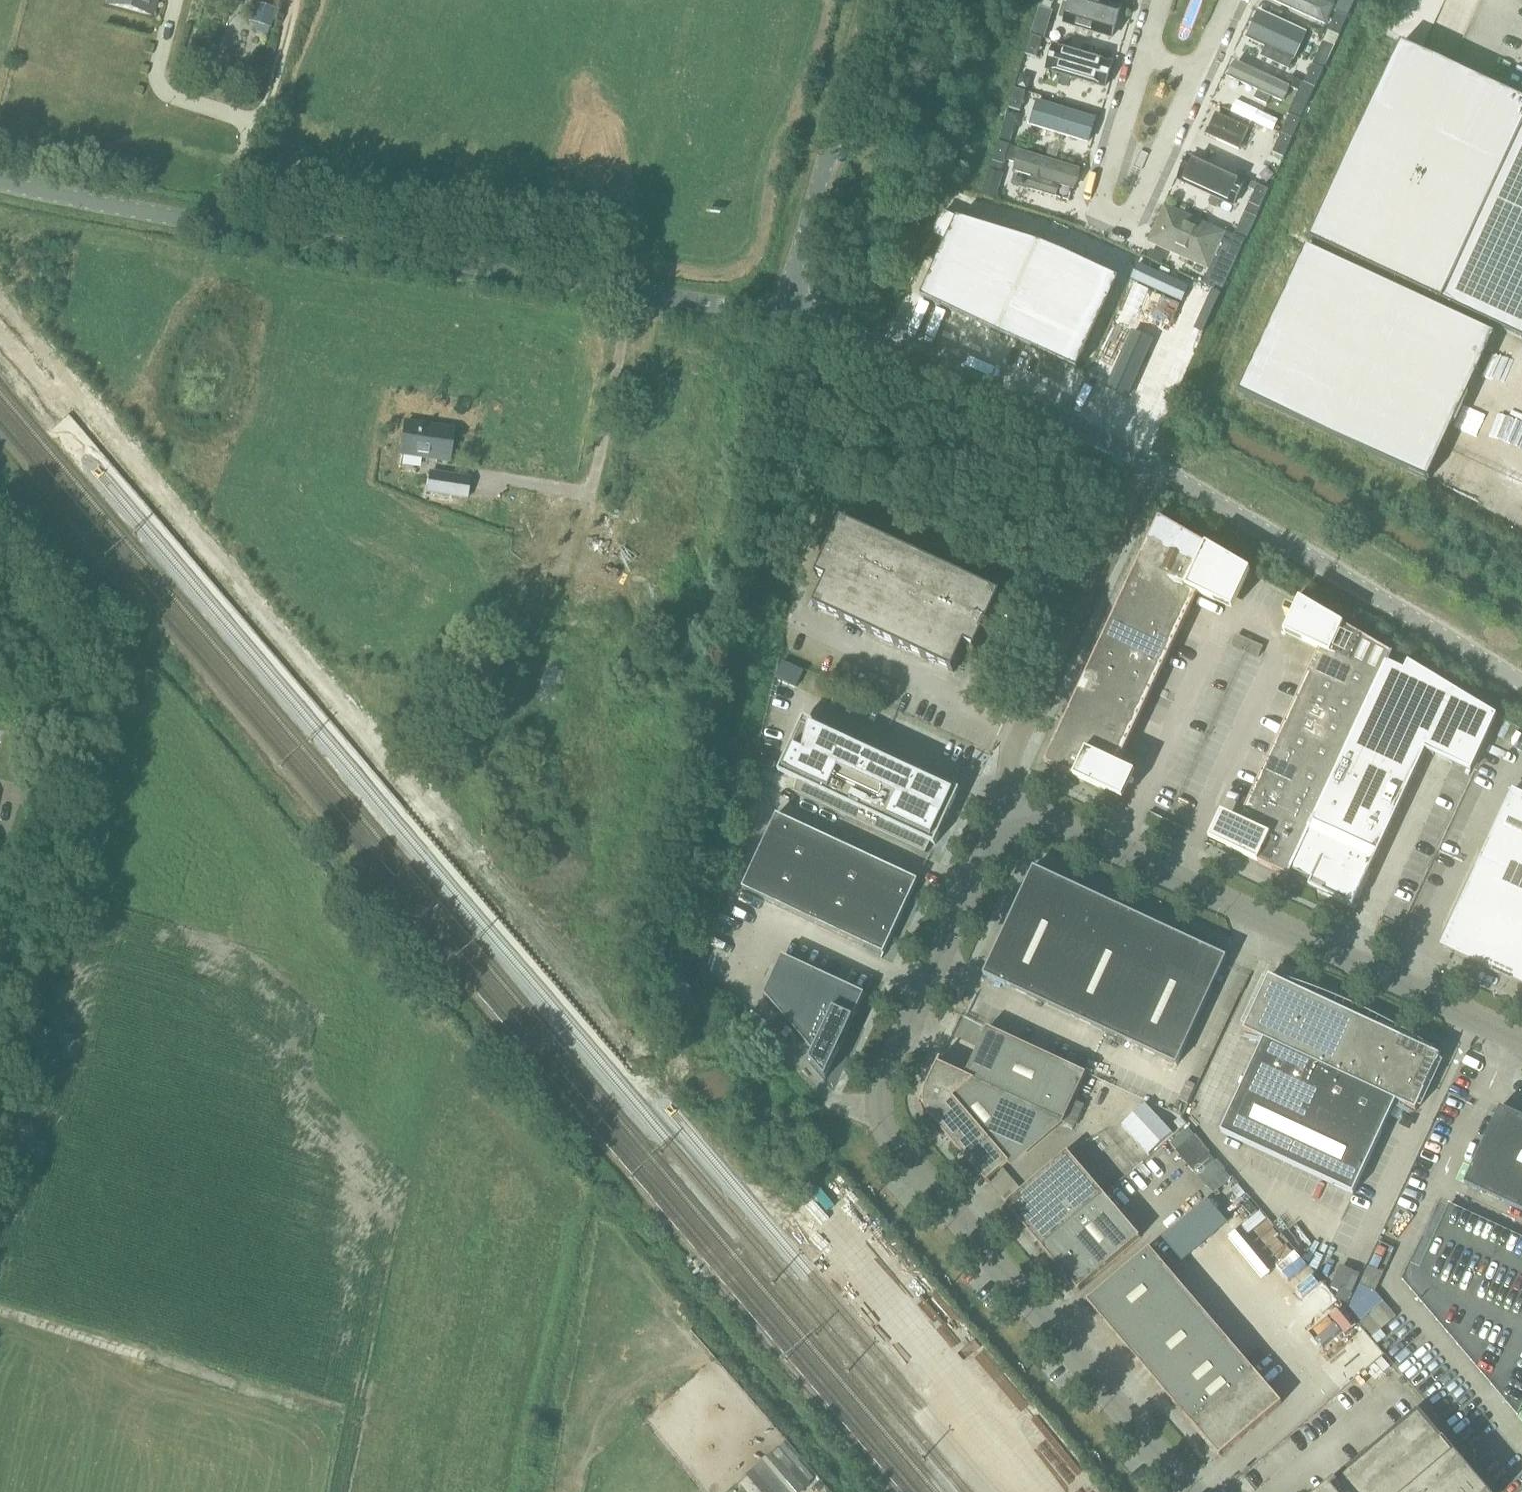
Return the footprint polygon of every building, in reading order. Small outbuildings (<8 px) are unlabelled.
[(157,0),(109,0),(108,4),(152,16),(157,0)] [(1062,25),(1113,40),(1123,8),(1096,0),(1069,0),(1062,25)] [(1327,26),(1335,8),(1324,3),(1326,0),(1271,0),(1327,26)] [(272,29),(278,11),(255,3),(249,22),(272,29)] [(1295,61),(1308,33),(1258,11),(1246,39),(1295,61)] [(1340,37),(1348,18),(1337,13),(1328,32),(1340,37)] [(1037,58),(1043,39),(1032,35),(1026,55),(1037,58)] [(1310,240),(1480,319),(1521,339),(1521,99),(1515,96),(1451,66),(1421,53),(1401,43),(1310,240)] [(1053,46),(1045,72),(1106,90),(1114,64),(1053,46)] [(197,50),(189,48),(186,59),(194,61),(197,50)] [(1228,76),(1282,102),(1290,88),(1235,62),(1228,76)] [(1305,83),(1316,89),(1324,70),(1313,65),(1305,83)] [(1290,77),(1286,85),(1299,91),(1303,83),(1290,77)] [(1021,112),(1027,92),(1015,89),(1009,108),(1021,112)] [(1036,101),(1029,126),(1090,145),(1097,120),(1036,101)] [(1207,137),(1239,151),(1249,127),(1217,114),(1207,137)] [(1290,116),(1282,134),(1293,139),(1301,121),(1290,116)] [(1284,158),(1293,139),(1282,134),(1273,153),(1284,158)] [(1006,160),(1010,146),(999,142),(993,162),(1004,165),(1006,160)] [(1018,164),(1023,150),(1010,146),(1006,160),(1018,164)] [(1074,191),(1080,170),(1023,153),(1017,174),(1074,191)] [(1178,183),(1235,207),(1245,183),(1188,158),(1178,183)] [(990,169),(1002,173),(1004,165),(993,162),(990,169)] [(1250,182),(1247,187),(1255,191),(1258,185),(1250,182)] [(1269,191),(1258,185),(1255,191),(1250,204),(1261,209),(1269,191)] [(1250,204),(1246,213),(1257,218),(1261,209),(1250,204)] [(1147,243),(1207,271),(1225,234),(1165,205),(1147,243)] [(946,244),(921,298),(999,334),(1041,244),(958,219),(944,212),(932,238),(946,244)] [(1246,241),(1228,233),(1205,284),(1223,292),(1237,260),(1238,260),(1246,241)] [(1041,244),(999,334),(1078,371),(1120,280),(1062,253),(1041,244)] [(1307,248),(1239,393),(1428,481),(1496,335),(1307,248)] [(1138,265),(1131,280),(1183,303),(1189,288),(1138,265)] [(1129,282),(1083,382),(1119,399),(1165,299),(1129,282)] [(1165,299),(1119,399),(1156,416),(1202,316),(1165,299)] [(1049,379),(1055,368),(1043,362),(1037,374),(1049,379)] [(406,423),(401,455),(449,462),(454,430),(406,423)] [(438,473),(435,495),(467,500),(471,478),(438,473)] [(1233,610),(1240,595),(1251,573),(1160,518),(1138,565),(1198,593),(1198,594),(1216,602),(1233,610)] [(976,651),(1002,596),(843,522),(817,578),(818,578),(819,577),(829,582),(815,608),(954,673),(966,646),(976,651)] [(1187,618),(1198,594),(1198,593),(1138,565),(1127,590),(1187,618)] [(1175,643),(1179,635),(1187,618),(1127,590),(1115,615),(1175,643)] [(1293,619),(1285,635),(1320,651),(1321,650),(1381,678),(1388,664),(1393,655),(1392,654),(1392,655),(1301,601),(1296,613),(1287,609),(1285,616),(1293,619)] [(1164,667),(1171,651),(1175,643),(1115,615),(1104,639),(1164,667)] [(1152,692),(1156,684),(1164,667),(1104,639),(1092,664),(1152,692)] [(1321,650),(1320,651),(1309,675),(1370,703),(1381,678),(1321,650)] [(1388,664),(1381,678),(1370,703),(1358,728),(1347,752),(1335,777),(1324,802),(1312,827),(1301,852),(1289,877),(1289,878),(1290,878),(1293,872),(1325,887),(1323,893),(1356,909),(1374,872),(1371,870),(1426,751),(1472,772),(1498,716),(1408,663),(1403,671),(1388,664)] [(1141,717),(1149,700),(1152,692),(1092,664),(1081,689),(1141,717)] [(1370,703),(1309,675),(1298,699),(1358,728),(1370,703)] [(1129,742),(1133,733),(1141,717),(1081,689),(1069,714),(1129,742)] [(1358,728),(1298,699),(1286,724),(1347,752),(1358,728)] [(1129,742),(1069,714),(1057,738),(1118,767),(1118,765),(1129,742)] [(935,845),(950,814),(961,791),(805,718),(779,772),(798,781),(795,793),(926,854),(931,843),(935,845)] [(1347,752),(1286,724),(1275,749),(1335,777),(1347,752)] [(1118,767),(1057,738),(1045,764),(1106,792),(1124,801),(1136,773),(1118,765),(1118,767)] [(1335,777),(1275,749),(1263,774),(1324,802),(1335,777)] [(1324,802),(1263,774),(1252,799),(1312,827),(1324,802)] [(1513,790),(1446,935),(1453,953),(1453,954),(1521,986),(1521,794),(1513,790)] [(1312,827),(1252,799),(1248,807),(1241,822),(1240,823),(1301,852),(1312,827)] [(1289,877),(1301,852),(1240,823),(1241,822),(1223,814),(1211,841),(1228,849),(1289,877)] [(911,895),(918,880),(777,815),(743,888),(884,954),(912,895),(911,895)] [(984,976),(1177,1066),(1228,958),(1199,944),(1200,943),(1164,926),(1164,928),(1135,915),(1136,913),(1100,897),(1100,898),(1071,885),(1072,883),(1036,867),(1036,868),(1034,868),(1034,869),(1032,868),(997,946),(998,946),(984,976)] [(826,1079),(865,995),(783,957),(765,995),(814,1053),(811,1061),(826,1079)] [(1354,1194),(1377,1144),(1311,1113),(1353,1023),(1341,1018),(1344,1011),(1270,977),(1245,1031),(1264,1040),(1221,1132),(1354,1194)] [(1353,1023),(1311,1113),(1377,1144),(1397,1102),(1417,1111),(1442,1057),(1368,1022),(1365,1029),(1353,1023)] [(1064,1123),(1087,1073),(988,1027),(965,1075),(965,1076),(1040,1112),(1064,1123)] [(965,1076),(965,1075),(940,1064),(942,1059),(941,1058),(919,1104),(921,1104),(922,1103),(935,1109),(931,1118),(988,1184),(989,1183),(976,1167),(1040,1112),(965,1076)] [(1501,1107),(1465,1184),(1521,1211),(1521,1117),(1501,1107)] [(1039,1244),(1042,1248),(1105,1195),(1068,1152),(1007,1204),(1005,1205),(1030,1234),(1028,1235),(1036,1245),(1035,1246),(1036,1247),(1039,1244)] [(1080,1290),(1141,1238),(1105,1195),(1042,1248),(1067,1276),(1065,1278),(1066,1279),(1067,1277),(1079,1291),(1081,1290),(1080,1290)] [(1221,1455),(1282,1403),(1150,1248),(1089,1300),(1088,1301),(1220,1457),(1222,1456),(1221,1455)] [(1368,1267),(1360,1285),(1375,1292),(1383,1273),(1368,1267)] [(1360,1321),(1384,1302),(1375,1292),(1360,1285),(1349,1309),(1360,1321)] [(1384,1302),(1360,1321),(1373,1337),(1397,1317),(1384,1302)] [(1419,1410),(1417,1411),(1419,1413),(1326,1491),(1488,1491),(1419,1410)] [(749,1475),(764,1491),(804,1491),(813,1484),(782,1447),(749,1475)]
